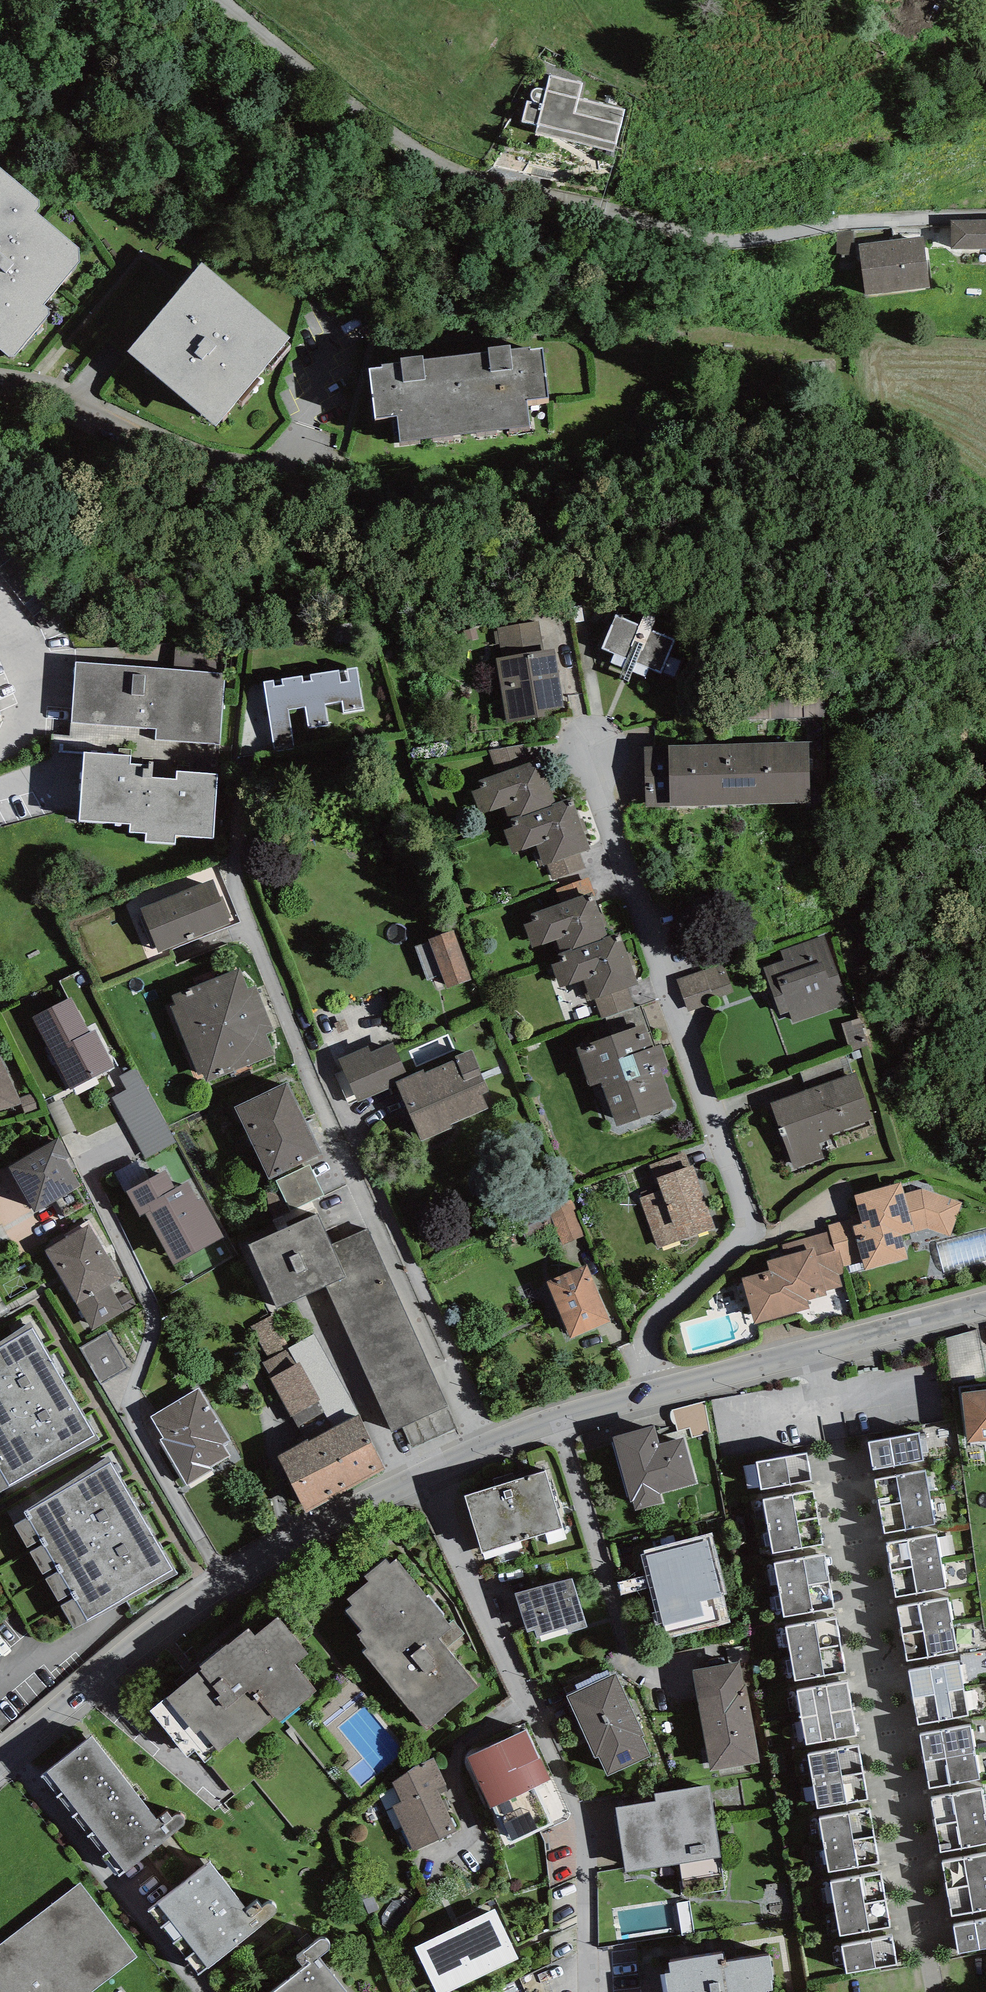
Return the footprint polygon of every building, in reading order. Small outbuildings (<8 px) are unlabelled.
[(583,82),(549,75),(546,89),(543,88),(540,88),(537,88),(534,89),(532,92),(531,94),(531,97),(532,99),(535,103),(526,101),(522,121),(537,125),(535,135),(615,152),(625,109),(579,99),(583,82)] [(0,167),(0,350),(13,361),(54,314),(43,304),(78,264),(80,251),(36,213),(44,204),(0,167)] [(951,220),(951,250),(985,249),(985,219),(951,220)] [(923,236),(859,244),(865,295),(930,287),(923,236)] [(290,339),(203,264),(190,278),(127,351),(214,427),(290,339)] [(489,352),(456,356),(466,434),(530,426),(527,399),(549,397),(543,348),(530,350),(530,347),(511,349),(511,345),(488,347),(489,352)] [(401,442),(466,434),(456,356),(423,360),(422,355),(400,358),(401,362),(382,364),(382,367),(369,368),(375,418),(398,415),(401,442)] [(558,631),(554,608),(543,610),(547,633),(558,631)] [(640,624),(615,614),(601,648),(614,654),(610,663),(647,678),(650,669),(662,673),(676,639),(652,629),(656,618),(644,613),(640,624)] [(502,657),(544,650),(540,621),(497,628),(502,657)] [(502,657),(496,658),(506,723),(545,717),(544,710),(564,707),(555,649),(544,650),(502,657)] [(226,673),(75,661),(70,722),(156,729),(155,739),(220,745),(226,673)] [(273,679),(263,681),(273,753),(295,750),(289,710),(304,708),(307,730),(329,727),(325,704),(344,702),(345,712),(363,710),(357,668),(348,669),(350,682),(341,684),(339,670),(311,674),(312,680),(303,682),(302,675),(282,678),(283,685),(274,686),(273,679)] [(761,743),(762,805),(818,804),(817,742),(761,743)] [(762,805),(761,743),(705,744),(706,806),(762,805)] [(497,773),(532,761),(526,744),(489,750),(497,773)] [(706,806),(705,744),(645,745),(646,807),(706,806)] [(131,755),(83,751),(79,820),(129,823),(129,832),(145,833),(145,841),(176,844),(176,835),(214,838),(218,773),(176,770),(175,778),(152,777),(153,765),(131,763),(131,755)] [(504,806),(509,819),(556,803),(541,758),(532,761),(497,773),(478,780),(481,788),(471,791),(480,815),(504,806)] [(581,854),(591,850),(572,797),(556,803),(509,819),(512,827),(503,830),(512,853),(536,845),(544,867),(547,865),(581,854)] [(581,854),(547,865),(552,881),(586,868),(581,854)] [(561,903),(593,892),(588,878),(555,889),(561,903)] [(213,879),(140,908),(157,952),(231,924),(229,919),(231,918),(222,896),(220,897),(213,879)] [(561,954),(608,938),(593,892),(561,903),(530,913),(533,921),(524,924),(533,948),(556,940),(561,954)] [(447,988),(472,979),(454,930),(429,940),(429,941),(442,975),(447,988)] [(638,985),(620,934),(608,938),(561,954),(558,955),(561,961),(551,965),(559,989),(584,980),(591,1000),(595,999),(629,988),(638,985)] [(828,934),(780,950),(783,961),(764,967),(780,1015),(789,1012),(793,1023),(852,1003),(828,934)] [(442,975),(429,941),(414,947),(427,980),(442,975)] [(723,964),(676,979),(687,1013),(715,1003),(713,999),(732,993),(723,964)] [(275,1055),(266,1034),(274,1031),(256,986),(248,989),(240,968),(172,995),(175,1004),(170,1006),(198,1075),(203,1073),(207,1082),(275,1055)] [(635,1007),(629,988),(595,999),(602,1018),(635,1007)] [(71,998),(32,1018),(70,1089),(115,1066),(96,1029),(89,1033),(71,998)] [(860,1017),(841,1023),(849,1051),(869,1045),(860,1017)] [(652,1048),(644,1023),(575,1048),(590,1088),(601,1083),(617,1127),(673,1106),(660,1069),(652,1048)] [(397,1085),(410,1079),(394,1042),(371,1052),(368,1045),(339,1058),(358,1102),(397,1085)] [(652,1048),(660,1069),(669,1065),(661,1045),(652,1048)] [(450,1124),(489,1108),(483,1094),(489,1092),(471,1049),(454,1056),(456,1059),(410,1079),(397,1085),(421,1141),(452,1128),(450,1124)] [(21,1103),(22,1103),(20,1098),(0,1055),(0,1110),(21,1103)] [(800,1072),(807,1090),(845,1076),(839,1059),(800,1072)] [(112,1097),(145,1160),(177,1143),(137,1067),(119,1076),(126,1089),(112,1097)] [(807,1090),(770,1103),(793,1169),(824,1159),(819,1143),(834,1138),(832,1134),(873,1120),(857,1072),(845,1076),(807,1090)] [(287,1081),(234,1107),(270,1179),(323,1153),(287,1081)] [(34,1093),(20,1098),(22,1103),(21,1103),(26,1115),(41,1108),(34,1093)] [(61,1138),(8,1168),(34,1214),(81,1187),(65,1159),(71,1156),(61,1138)] [(654,1179),(690,1166),(685,1152),(649,1165),(654,1179)] [(325,1195),(310,1164),(276,1181),(291,1212),(325,1195)] [(690,1166),(654,1179),(658,1192),(639,1198),(658,1249),(716,1228),(693,1165),(690,1166)] [(166,1170),(126,1192),(139,1217),(145,1214),(173,1264),(224,1236),(192,1178),(175,1187),(166,1170)] [(852,1219),(828,1225),(830,1232),(835,1249),(839,1248),(843,1266),(862,1260),(865,1270),(908,1256),(901,1234),(928,1228),(950,1235),(961,1202),(922,1188),(904,1193),(901,1181),(854,1195),(858,1213),(850,1215),(852,1219)] [(547,1208),(562,1245),(585,1236),(570,1199),(547,1208)] [(317,1214),(248,1245),(276,1308),(327,1286),(346,1277),(331,1245),(317,1214)] [(90,1222),(44,1249),(91,1331),(125,1311),(118,1299),(109,1284),(122,1277),(90,1222)] [(367,1229),(331,1245),(346,1277),(327,1286),(392,1431),(447,1406),(367,1229)] [(936,1243),(945,1274),(985,1263),(985,1229),(936,1243)] [(830,1232),(782,1244),(785,1256),(798,1303),(807,1300),(828,1295),(827,1291),(842,1287),(839,1276),(846,1274),(843,1266),(839,1248),(835,1249),(830,1232)] [(810,1309),(807,1300),(798,1303),(785,1256),(766,1261),(769,1271),(741,1279),(754,1324),(810,1309)] [(587,1264),(546,1281),(570,1338),(611,1322),(587,1264)] [(130,1293),(118,1299),(125,1311),(136,1305),(130,1293)] [(272,1314),(250,1326),(268,1358),(290,1346),(272,1314)] [(0,1342),(0,1493),(100,1439),(30,1322),(0,1342)] [(945,1338),(952,1378),(985,1374),(977,1330),(945,1338)] [(106,1332),(79,1347),(101,1384),(128,1369),(106,1332)] [(262,1363),(271,1377),(296,1364),(286,1350),(262,1363)] [(271,1377),(270,1378),(291,1417),(293,1416),(319,1402),(321,1401),(300,1362),(296,1364),(271,1377)] [(200,1388),(150,1416),(164,1439),(161,1441),(187,1486),(214,1471),(211,1466),(230,1456),(224,1445),(231,1441),(200,1388)] [(962,1393),(967,1443),(985,1441),(985,1390),(962,1393)] [(319,1402),(293,1416),(298,1427),(325,1413),(319,1402)] [(704,1402),(673,1411),(677,1431),(690,1428),(693,1437),(710,1432),(704,1402)] [(307,1512),(387,1470),(358,1416),(309,1442),(308,1440),(277,1456),(307,1512)] [(654,1425),(613,1437),(630,1501),(634,1501),(636,1511),(663,1503),(661,1493),(672,1490),(697,1483),(685,1437),(659,1444),(654,1425)] [(919,1433),(868,1442),(873,1470),(924,1461),(919,1433)] [(807,1452),(756,1462),(762,1490),(812,1480),(807,1452)] [(108,1457),(25,1512),(28,1517),(14,1524),(27,1547),(42,1539),(45,1545),(30,1552),(44,1574),(56,1566),(60,1572),(46,1580),(59,1602),(72,1593),(75,1597),(61,1606),(75,1629),(178,1574),(108,1457)] [(874,1480),(879,1507),(930,1497),(925,1470),(874,1480)] [(546,1471),(464,1496),(482,1553),(563,1528),(546,1471)] [(764,1500),(768,1526),(818,1518),(813,1491),(764,1500)] [(935,1525),(930,1497),(879,1507),(884,1535),(935,1525)] [(823,1545),(818,1518),(768,1526),(773,1554),(823,1545)] [(885,1542),(890,1570),(941,1561),(936,1534),(885,1542)] [(708,1541),(646,1555),(664,1634),(727,1620),(708,1541)] [(774,1563),(779,1590),(828,1581),(824,1554),(774,1563)] [(449,1623),(397,1559),(390,1564),(386,1559),(364,1576),(368,1581),(346,1599),(352,1606),(345,1611),(361,1630),(356,1634),(368,1648),(363,1653),(426,1731),(479,1688),(447,1647),(464,1633),(453,1620),(449,1623)] [(946,1589),(941,1561),(890,1570),(895,1598),(946,1589)] [(572,1579),(515,1593),(527,1633),(535,1631),(536,1637),(541,1636),(542,1642),(587,1627),(572,1579)] [(833,1608),(828,1581),(779,1590),(783,1617),(833,1608)] [(897,1606),(902,1633),(953,1625),(948,1598),(897,1606)] [(201,1670),(150,1711),(188,1758),(195,1752),(205,1764),(218,1753),(238,1736),(244,1743),(276,1718),(279,1722),(317,1691),(295,1664),(308,1653),(278,1617),(255,1636),(249,1629),(229,1645),(227,1643),(199,1667),(201,1670)] [(786,1627),(791,1654),(841,1645),(836,1619),(786,1627)] [(958,1653),(953,1625),(902,1633),(907,1661),(958,1653)] [(845,1672),(841,1645),(791,1654),(796,1681),(845,1672)] [(909,1671),(913,1698),(964,1690),(959,1662),(909,1671)] [(740,1664),(692,1672),(710,1774),(760,1765),(746,1681),(743,1682),(740,1664)] [(615,1674),(567,1697),(583,1732),(632,1709),(615,1674)] [(797,1692),(802,1718),(852,1710),(847,1683),(797,1692)] [(969,1718),(964,1690),(913,1698),(918,1726),(969,1718)] [(644,1735),(632,1709),(583,1732),(595,1758),(598,1756),(608,1776),(650,1757),(641,1736),(644,1735)] [(856,1737),(852,1710),(802,1718),(807,1746),(856,1737)] [(919,1735),(924,1762),(975,1754),(970,1726),(919,1735)] [(491,1808),(493,1807),(510,1845),(552,1825),(534,1787),(551,1780),(527,1729),(467,1757),(491,1808)] [(92,1737),(41,1776),(119,1876),(170,1837),(184,1825),(184,1821),(183,1818),(181,1815),(178,1815),(172,1817),(167,1812),(157,1820),(92,1737)] [(808,1755),(813,1781),(863,1773),(858,1746),(808,1755)] [(980,1782),(975,1754),(924,1762),(929,1790),(980,1782)] [(414,1767),(391,1782),(400,1802),(392,1805),(413,1851),(457,1832),(440,1794),(449,1790),(435,1758),(414,1767)] [(868,1800),(863,1773),(813,1781),(818,1808),(868,1800)] [(720,1857),(711,1793),(710,1786),(655,1794),(656,1801),(616,1807),(625,1872),(720,1857)] [(930,1798),(935,1825),(985,1816),(981,1789),(930,1798)] [(819,1818),(824,1845),(874,1836),(869,1810),(819,1818)] [(985,1816),(935,1825),(940,1853),(985,1845),(985,1818),(985,1816)] [(878,1863),(874,1836),(824,1845),(829,1872),(878,1863)] [(946,1889),(985,1882),(985,1854),(941,1862),(946,1889)] [(247,1911),(210,1863),(149,1911),(199,1975),(260,1927),(276,1914),(278,1909),(275,1905),(271,1904),(266,1905),(261,1908),(257,1902),(247,1911)] [(830,1882),(835,1909),(885,1900),(880,1874),(830,1882)] [(946,1889),(951,1917),(985,1911),(985,1882),(946,1889)] [(138,1957),(81,1883),(0,1945),(0,1991),(92,1991),(138,1957)] [(889,1927),(885,1900),(835,1909),(840,1936),(889,1927)] [(414,1948),(435,1991),(448,1991),(519,1958),(495,1909),(414,1948)] [(953,1927),(959,1954),(985,1949),(985,1921),(953,1927)] [(892,1937),(841,1946),(846,1975),(897,1965),(892,1937)] [(273,1991),(346,1991),(318,1957),(328,1951),(329,1947),(329,1943),(326,1940),(322,1940),(317,1942),(297,1959),(304,1968),(273,1991)] [(669,1963),(670,1973),(661,1974),(663,1991),(766,1991),(772,1990),(771,1980),(773,1980),(769,1955),(725,1962),(724,1954),(669,1963)]
